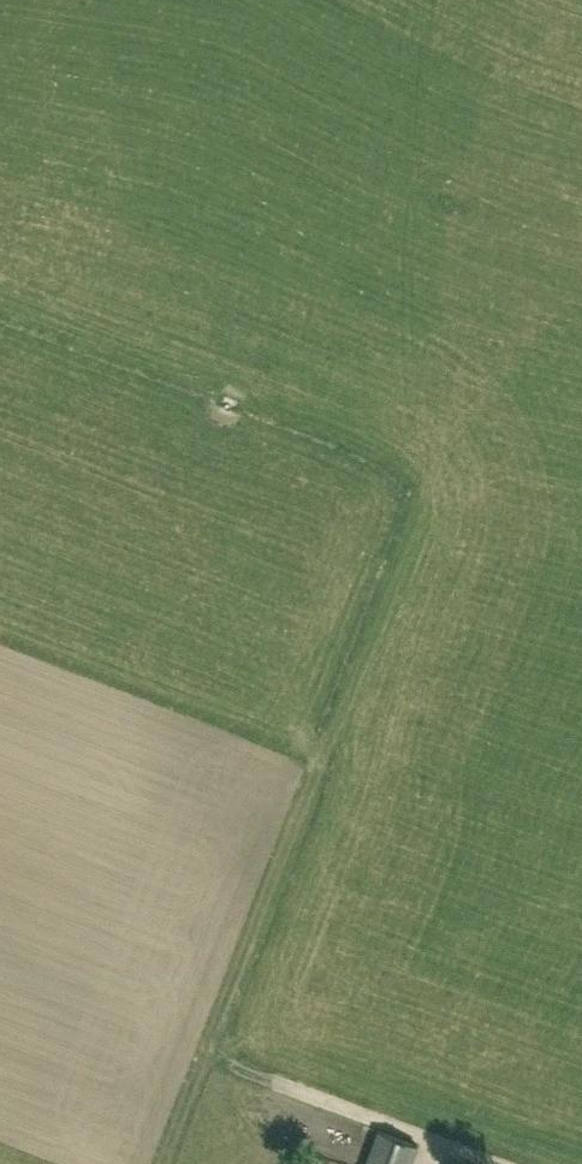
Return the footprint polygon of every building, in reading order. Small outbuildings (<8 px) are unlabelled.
[(420,1146),(378,1130),(367,1157),(372,1158),(370,1163),(414,1163),(420,1146)]
